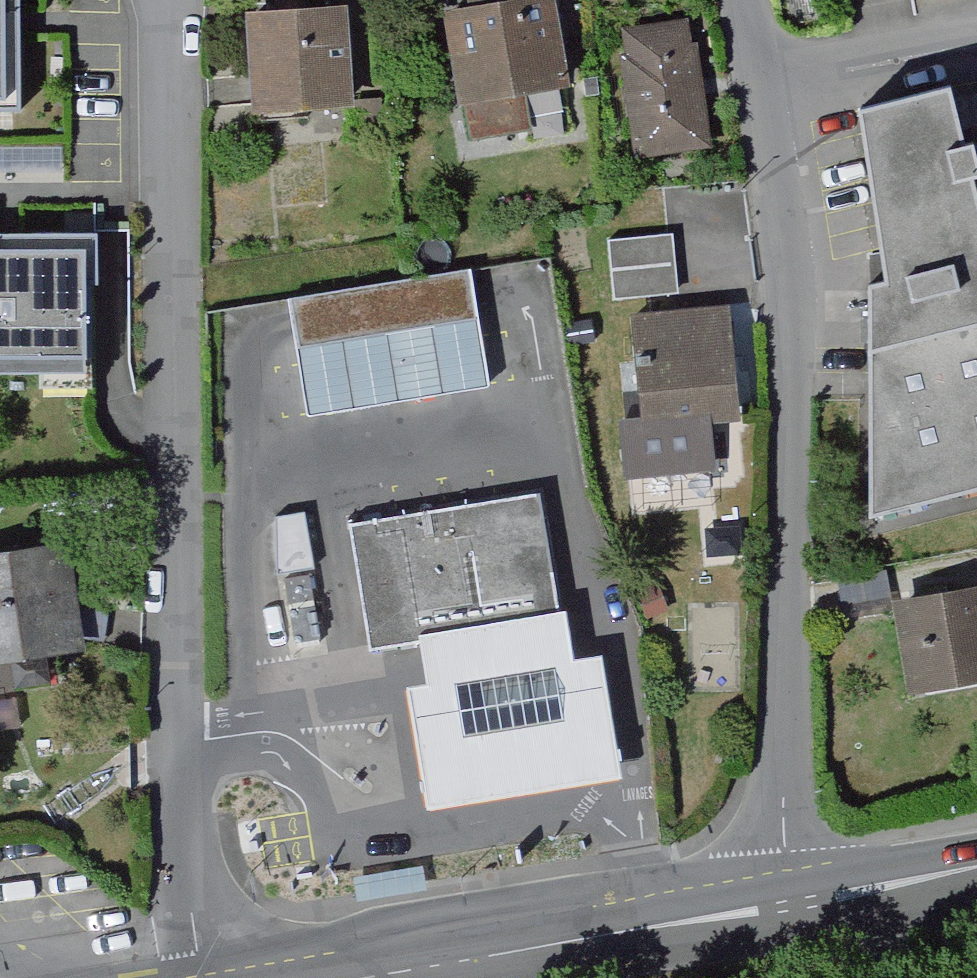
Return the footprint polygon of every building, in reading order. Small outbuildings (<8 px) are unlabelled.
[(12,123),(14,0),(0,0),(0,123),(12,123)] [(430,14),(449,112),(560,91),(542,0),(505,0),(430,14)] [(237,14),(246,120),(347,111),(338,5),(237,14)] [(680,28),(602,41),(624,172),(702,159),(680,28)] [(944,110),(850,135),(874,309),(856,313),(862,542),(976,515),(976,236),(944,110)] [(673,234),(608,239),(614,301),(678,294),(673,234)] [(83,397),(83,240),(0,240),(0,397),(83,397)] [(466,285),(280,317),(283,333),(301,437),(486,405),(468,302),(466,285)] [(722,323),(628,331),(639,454),(733,446),(722,323)] [(354,520),(375,646),(417,639),(414,625),(561,601),(543,489),(354,520)] [(304,525),(268,530),(284,664),(320,660),(304,525)] [(0,545),(0,655),(77,643),(61,536),(0,545)] [(884,612),(902,715),(976,701),(976,595),(884,612)] [(414,625),(417,639),(423,678),(409,680),(429,802),(618,772),(598,652),(570,657),(561,601),(414,625)] [(423,867),(353,877),(356,903),(427,891),(423,867)]
